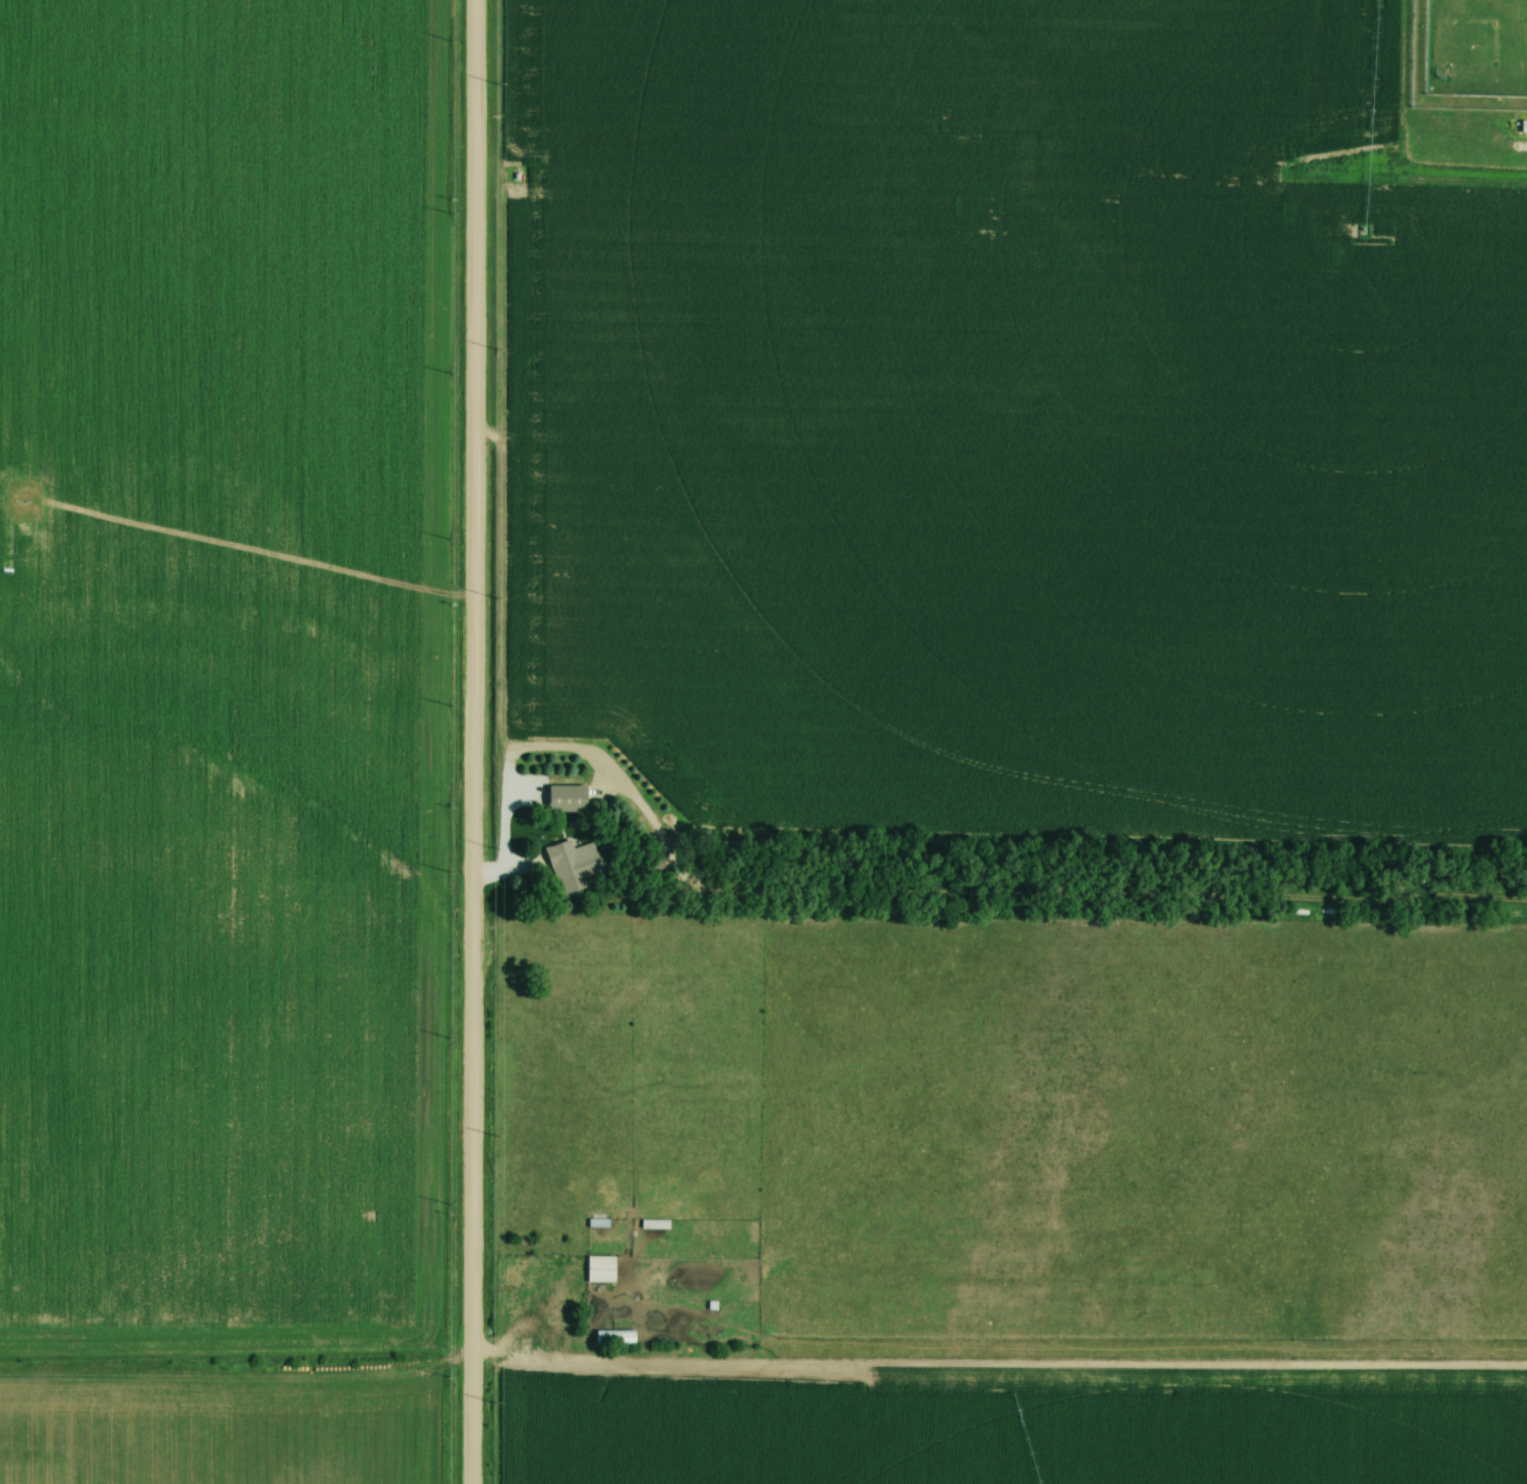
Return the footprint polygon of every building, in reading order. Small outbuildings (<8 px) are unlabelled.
[(582,786),(544,786),(544,813),(582,813),(582,786)] [(599,872),(590,842),(570,848),(568,840),(543,848),(556,892),(571,888),(569,881),(599,872)] [(595,1245),(622,1245),(622,1271),(594,1271),(595,1245)] [(584,1282),(611,1282),(611,1257),(584,1257),(584,1282)] [(631,1330),(592,1330),(592,1346),(631,1346),(631,1330)]
